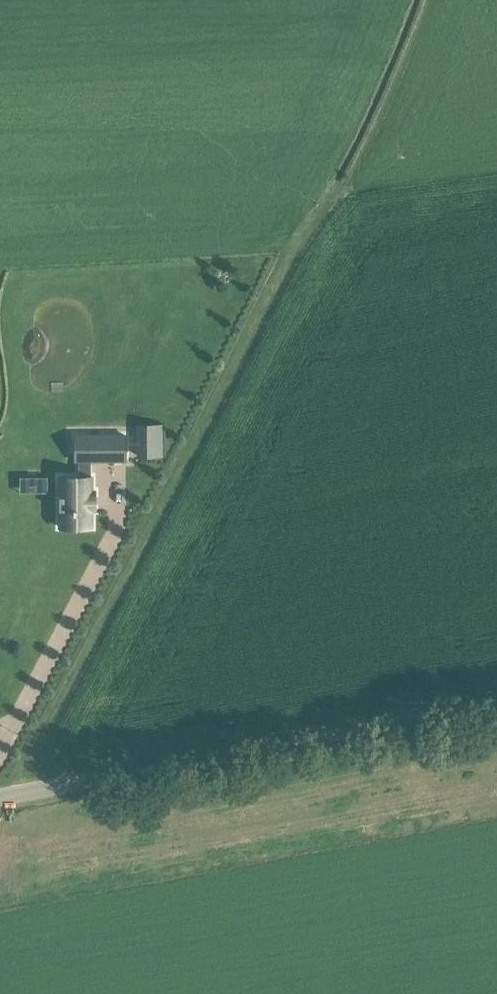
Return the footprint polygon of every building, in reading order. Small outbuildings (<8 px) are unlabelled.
[(76,461),(80,461),(80,477),(60,477),(60,527),(92,527),(92,511),(95,511),(95,492),(92,492),(92,477),(91,477),(91,461),(126,461),(126,435),(76,435),(76,461)] [(164,444),(149,444),(149,457),(164,457),(164,444)] [(0,570),(0,584),(9,583),(8,570),(0,570)]
